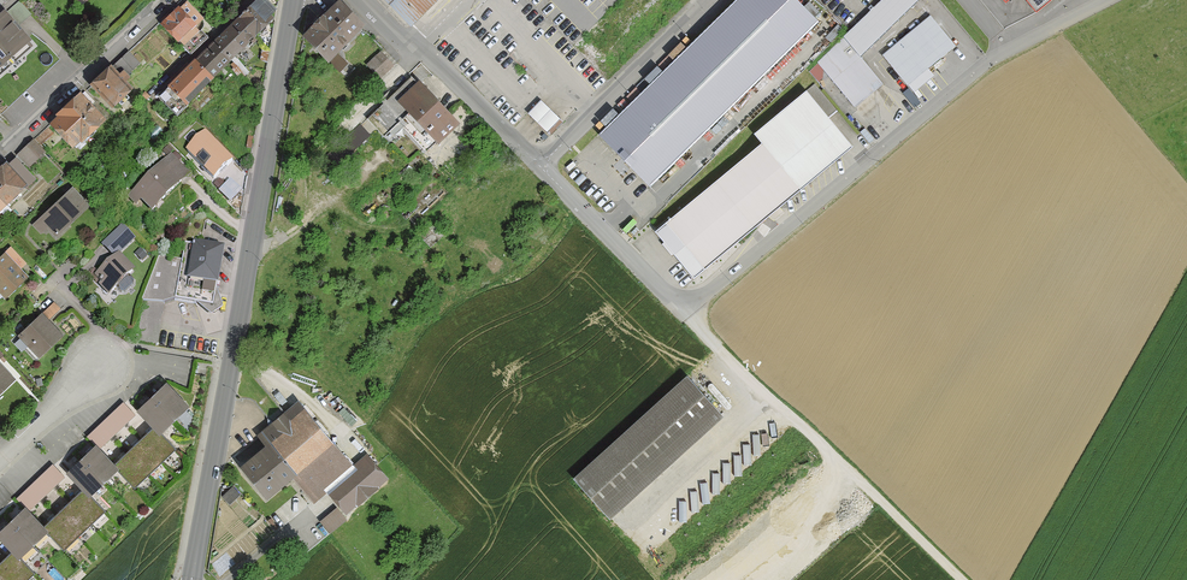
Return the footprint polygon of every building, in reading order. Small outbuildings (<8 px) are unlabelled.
[(200,15),(186,0),(162,23),(189,52),(205,36),(192,22),(200,15)] [(238,18),(256,37),(275,19),(271,15),(276,11),(265,0),(257,0),(238,18)] [(338,0),(337,0),(302,36),(339,73),(348,63),(337,52),(364,25),(338,0)] [(411,31),(443,0),(381,0),(411,31)] [(795,0),(735,0),(600,132),(646,178),(655,187),(821,26),(795,0)] [(856,108),(883,82),(861,52),(915,0),(881,0),(820,61),(825,69),(856,108)] [(1037,14),(1054,0),(1025,0),(1037,14)] [(0,15),(0,75),(30,48),(26,44),(32,39),(6,10),(0,15)] [(884,55),(909,86),(957,47),(932,16),(884,55)] [(256,37),(238,18),(217,38),(235,57),(256,37)] [(235,57),(217,38),(193,61),(211,80),(235,57)] [(139,64),(128,52),(111,68),(109,66),(89,83),(111,108),(117,103),(120,106),(128,98),(125,95),(131,89),(124,82),(128,78),(126,75),(139,64)] [(394,66),(381,52),(367,64),(381,79),(394,66)] [(178,112),(211,80),(193,61),(160,93),(178,112)] [(412,77),(367,120),(384,138),(408,115),(438,146),(459,125),(412,77)] [(108,116),(83,90),(59,114),(61,115),(54,122),(76,145),(81,139),(83,141),(108,116)] [(761,145),(666,223),(704,269),(850,148),(805,93),(753,136),(761,145)] [(540,100),(528,113),(551,135),(563,121),(540,100)] [(52,133),(47,128),(36,139),(41,144),(52,133)] [(33,140),(17,155),(29,167),(45,152),(33,140)] [(181,145),(176,150),(181,154),(185,150),(181,145)] [(152,212),(190,174),(171,155),(133,193),(152,212)] [(9,164),(6,161),(0,166),(0,196),(7,203),(24,187),(26,189),(36,179),(16,157),(9,164)] [(90,206),(73,187),(38,221),(56,239),(90,206)] [(390,212),(387,209),(385,208),(382,208),(380,210),(379,211),(378,213),(379,217),(380,218),(382,219),(383,219),(386,219),(388,218),(389,217),(390,214),(390,212)] [(122,224),(103,243),(115,255),(134,236),(122,224)] [(430,224),(419,236),(432,247),(443,235),(430,224)] [(144,302),(137,340),(158,344),(164,306),(175,302),(198,305),(200,295),(215,297),(223,251),(185,245),(182,262),(159,258),(144,302)] [(5,253),(0,258),(0,294),(5,299),(29,277),(5,253)] [(119,254),(94,280),(110,295),(116,289),(121,294),(125,293),(134,285),(134,280),(130,276),(135,271),(119,254)] [(44,280),(56,269),(47,260),(35,271),(44,280)] [(61,310),(54,303),(18,336),(39,358),(64,336),(50,320),(61,310)] [(17,380),(0,363),(0,396),(17,380)] [(189,404),(167,380),(152,393),(175,417),(189,404)] [(721,418),(687,380),(574,482),(609,520),(721,418)] [(175,417),(152,393),(137,407),(160,431),(175,417)] [(135,413),(123,400),(86,434),(98,447),(135,413)] [(263,448),(238,469),(267,504),(292,482),(312,506),(326,495),(346,519),(390,483),(367,455),(352,468),(297,402),(255,437),(263,448)] [(176,447),(154,425),(141,438),(162,460),(176,447)] [(162,460),(141,438),(127,449),(149,472),(162,460)] [(118,469),(94,445),(82,456),(106,481),(118,469)] [(149,472),(127,449),(113,462),(135,485),(149,472)] [(106,481),(82,456),(65,473),(89,497),(106,481)] [(65,476),(52,463),(16,497),(29,510),(65,476)] [(103,513),(82,490),(71,500),(92,523),(103,513)] [(92,523),(71,500),(57,513),(79,535),(92,523)] [(48,532),(25,509),(11,522),(34,546),(48,532)] [(335,510),(320,523),(329,534),(345,522),(335,510)] [(79,535),(57,513),(44,526),(65,548),(79,535)] [(11,522),(0,533),(0,539),(20,559),(34,546),(11,522)] [(11,551),(0,562),(17,579),(25,579),(32,573),(11,551)] [(0,562),(0,579),(17,579),(0,562)]
